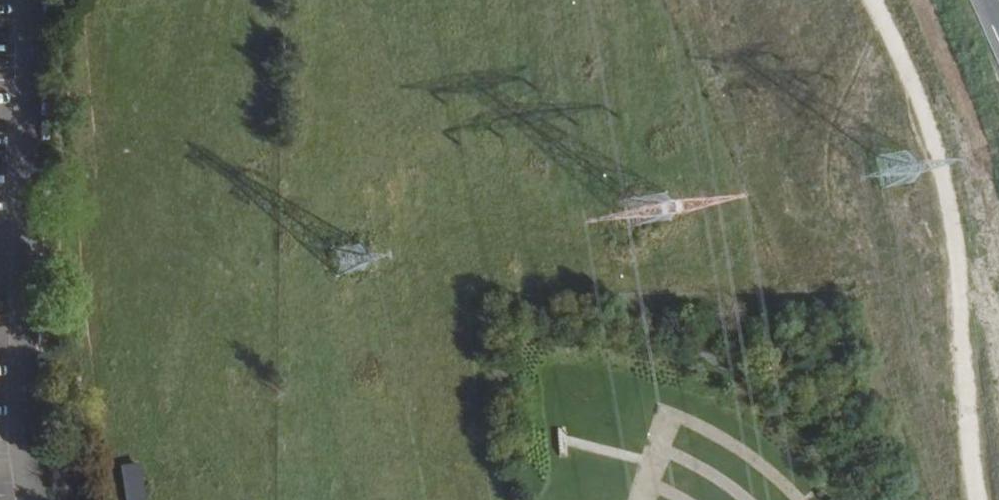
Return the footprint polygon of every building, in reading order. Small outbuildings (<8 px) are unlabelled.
[(127,499),(148,499),(144,462),(123,464),(127,499)]
